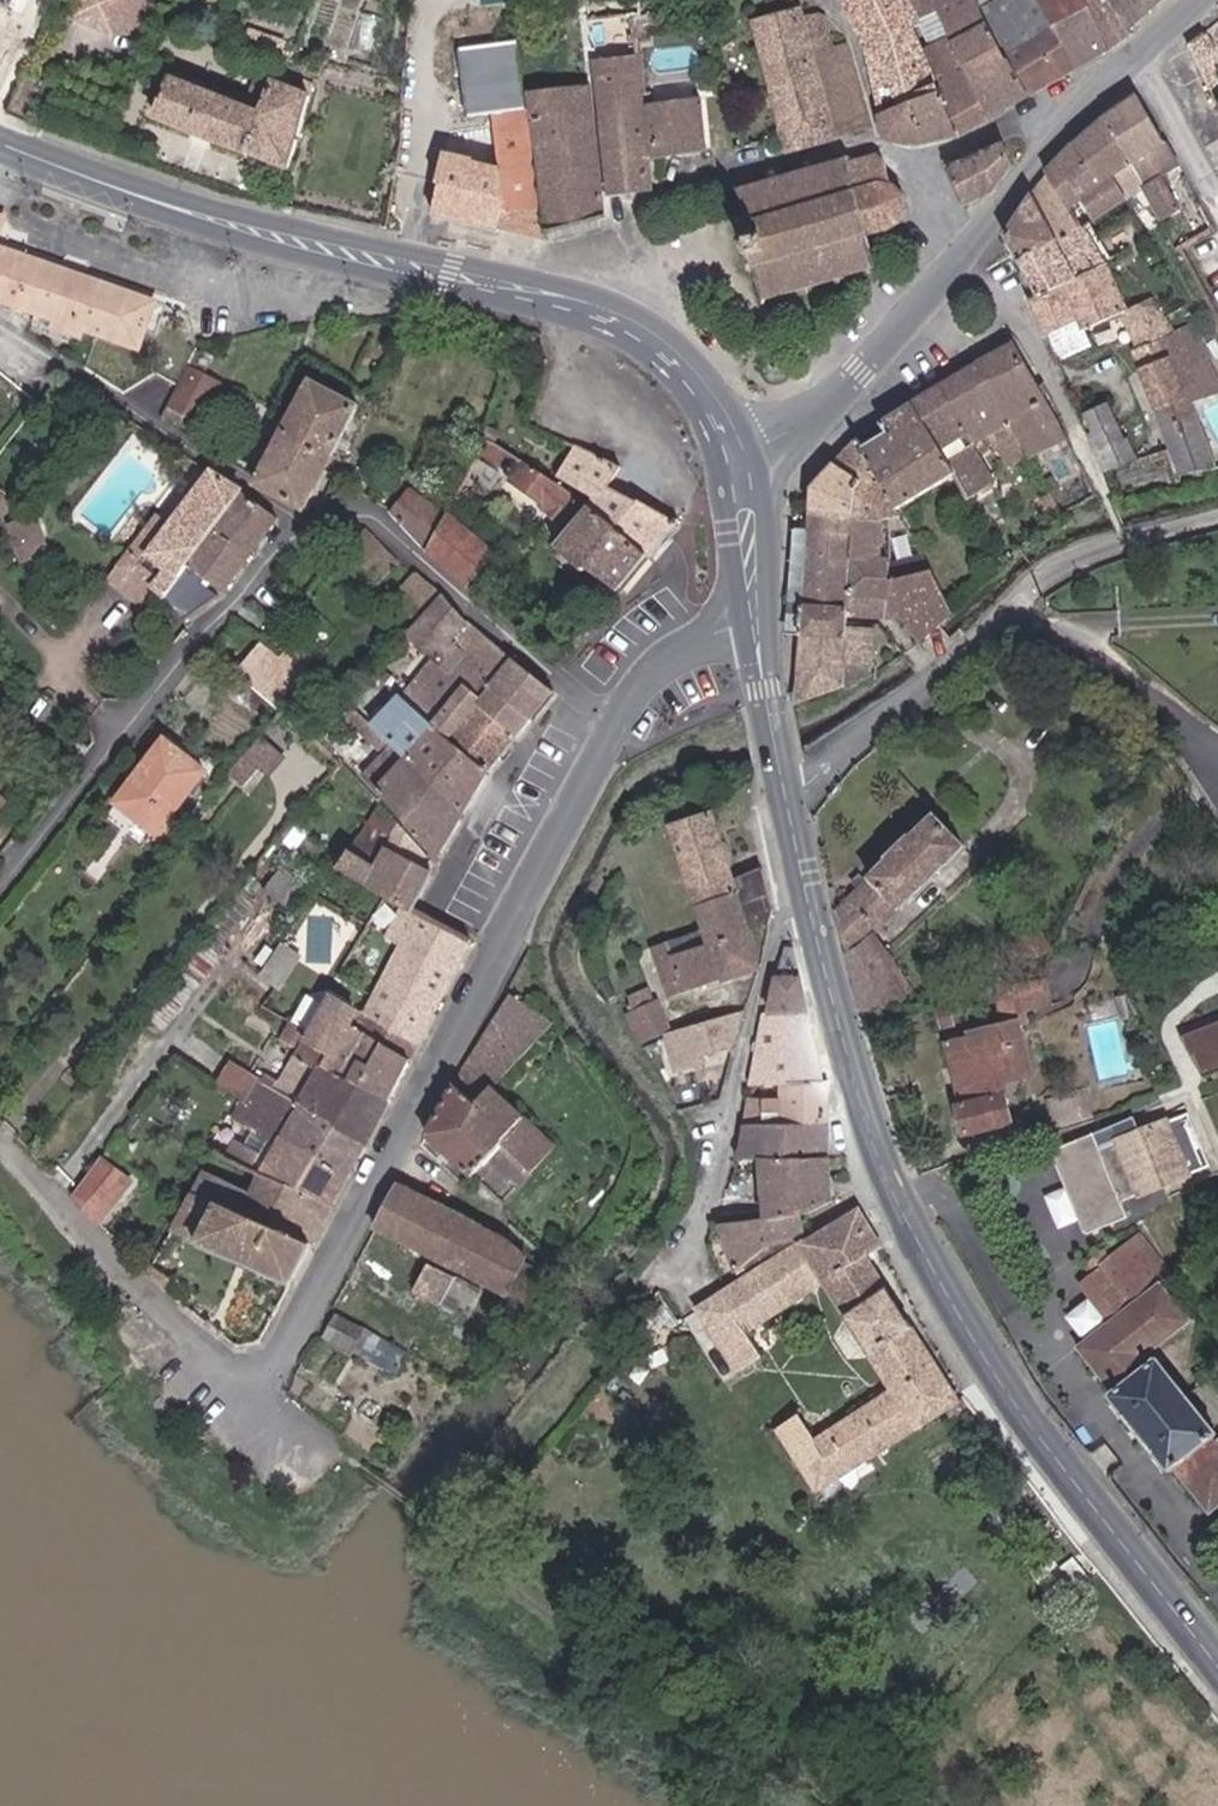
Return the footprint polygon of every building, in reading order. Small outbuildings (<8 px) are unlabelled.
[(19,8),(23,0),(4,0),(19,8)] [(68,16),(104,32),(107,27),(130,37),(145,0),(74,0),(68,16)] [(870,48),(887,126),(893,142),(916,145),(942,141),(967,136),(916,0),(847,0),(870,48)] [(967,136),(1038,96),(989,0),(916,0),(967,136)] [(1038,96),(1117,49),(1094,0),(989,0),(1038,96)] [(1136,36),(1117,0),(1094,0),(1117,49),(1136,36)] [(1136,36),(1170,0),(1117,0),(1136,36)] [(807,10),(760,23),(792,137),(795,148),(876,129),(854,43),(838,48),(830,18),(826,15),(812,18),(807,10)] [(1215,65),(1217,64),(1217,46),(1212,36),(1194,46),(1217,91),(1217,70),(1215,65)] [(535,95),(526,43),(466,46),(473,117),(499,113),(506,167),(445,152),(439,218),(485,228),(506,233),(507,228),(553,237),(535,95)] [(601,88),(614,196),(661,190),(658,158),(652,104),(646,52),(598,57),(601,88)] [(163,120),(293,167),(319,96),(279,82),(268,113),(177,81),(163,120)] [(617,219),(614,196),(601,88),(535,95),(553,237),(617,219)] [(1125,108),(1112,116),(1154,190),(1171,221),(1189,210),(1171,177),(1185,169),(1144,97),(1125,108)] [(658,158),(713,152),(707,98),(652,104),(658,158)] [(1122,181),(1135,202),(1154,190),(1112,116),(1083,144),(1116,186),(1122,181)] [(1116,186),(1083,144),(1054,176),(1078,209),(1090,204),(1100,221),(1135,202),(1122,181),(1116,186)] [(1022,165),(1013,145),(956,171),(973,206),(1000,194),(1022,165)] [(855,164),(854,162),(857,155),(852,153),(850,159),(820,167),(819,162),(812,164),(814,169),(786,177),(785,172),(779,174),(780,178),(747,187),(742,185),(740,189),(745,192),(752,217),(746,219),(761,271),(766,270),(774,299),(770,306),(774,308),(779,301),(815,290),(816,294),(820,292),(819,289),(847,281),(848,284),(853,283),(851,279),(879,271),(884,276),(887,272),(882,268),(875,236),(892,233),(900,229),(904,224),(908,220),(912,213),(913,210),(911,198),(906,191),(900,189),(896,188),(890,166),(886,161),(881,158),(855,164)] [(1025,262),(1090,227),(1078,209),(1054,176),(1037,198),(1013,238),(1025,262)] [(0,211),(0,295),(70,319),(68,325),(94,334),(96,327),(149,345),(165,300),(3,245),(14,216),(0,211)] [(1043,295),(1117,262),(1098,223),(1090,227),(1025,262),(1043,295)] [(1138,308),(1117,262),(1043,295),(1034,299),(1047,327),(1051,336),(1082,322),(1086,332),(1122,316),(1138,308)] [(1137,352),(1166,341),(1159,325),(1150,303),(1138,308),(1122,316),(1137,352)] [(1195,407),(1217,396),(1217,367),(1197,328),(1166,341),(1137,352),(1146,372),(1175,360),(1195,407)] [(1019,344),(982,366),(1017,429),(1034,461),(1071,440),(1019,344)] [(1175,360),(1146,372),(1190,478),(1217,467),(1217,463),(1195,407),(1175,360)] [(202,365),(177,403),(205,421),(230,384),(202,365)] [(982,366),(918,405),(960,478),(975,501),(997,488),(976,449),(1017,429),(982,366)] [(316,381),(264,482),(315,508),(367,406),(316,381)] [(960,478),(918,405),(881,426),(883,429),(856,445),(896,515),(960,478)] [(1085,417),(1110,474),(1136,462),(1112,405),(1085,417)] [(595,503),(560,478),(503,443),(508,432),(491,424),(476,453),(569,534),(595,503)] [(661,556),(681,527),(620,487),(623,468),(579,445),(560,478),(595,503),(661,556)] [(817,514),(896,515),(856,445),(820,488),(817,514)] [(232,594),(284,520),(214,474),(154,556),(172,570),(164,582),(179,593),(175,598),(196,619),(232,594)] [(417,491),(398,512),(433,550),(455,513),(417,491)] [(661,556),(595,503),(569,534),(559,546),(592,575),(596,572),(624,600),(661,556)] [(455,513),(433,550),(473,583),(499,551),(455,513)] [(896,515),(817,514),(807,638),(802,705),(847,690),(848,662),(885,661),(886,622),(891,620),(891,600),(891,581),(896,515)] [(55,556),(43,523),(16,532),(28,566),(55,556)] [(371,529),(351,549),(380,578),(376,582),(382,588),(406,562),(371,529)] [(401,597),(423,616),(445,591),(424,572),(401,597)] [(891,581),(891,600),(891,620),(917,645),(960,615),(938,573),(891,581)] [(517,657),(450,596),(414,636),(442,661),(488,702),(497,691),(538,720),(561,693),(517,657)] [(442,661),(409,701),(494,773),(538,720),(497,691),(488,702),(442,661)] [(283,698),(290,691),(263,668),(254,677),(283,698)] [(288,704),(283,698),(254,677),(245,687),(280,715),(288,704)] [(296,695),(290,691),(283,698),(288,704),(296,695)] [(494,773),(409,701),(382,728),(402,748),(471,810),(494,773)] [(177,849),(251,752),(193,708),(120,805),(177,849)] [(443,857),(471,810),(402,748),(374,773),(443,857)] [(0,791),(0,815),(12,800),(0,791)] [(707,927),(700,929),(705,945),(750,930),(773,923),(775,908),(766,868),(740,878),(719,813),(675,827),(707,927)] [(896,858),(841,911),(869,1012),(923,1003),(915,987),(909,976),(884,932),(971,848),(940,816),(919,837),(918,835),(894,857),(896,858)] [(390,853),(400,838),(375,823),(365,838),(390,853)] [(390,853),(365,838),(363,837),(343,869),(408,906),(421,910),(441,867),(406,826),(400,838),(390,853)] [(421,910),(408,906),(390,935),(403,942),(370,1013),(363,1025),(422,1058),(477,942),(421,910)] [(762,966),(750,930),(705,945),(700,929),(658,943),(675,994),(762,966)] [(1034,953),(1020,932),(1010,938),(1012,941),(1019,953),(1023,959),(1034,953)] [(778,976),(771,1015),(812,1014),(804,976),(796,947),(788,947),(778,976)] [(1043,979),(1006,991),(1015,1017),(1051,1005),(1043,979)] [(674,1029),(663,999),(659,1001),(654,989),(635,995),(639,1008),(634,1010),(645,1039),(674,1029)] [(556,1023),(515,991),(463,1075),(435,1133),(480,1176),(511,1144),(540,1172),(562,1147),(501,1090),(556,1023)] [(395,1103),(422,1058),(363,1025),(370,1013),(333,994),(313,1031),(296,1022),(284,1045),(299,1053),(325,1067),(395,1103)] [(953,1010),(943,1011),(946,1029),(957,1027),(953,1010)] [(677,1034),(685,1056),(705,1050),(740,1040),(748,1011),(677,1034)] [(754,1084),(827,1082),(812,1014),(771,1015),(768,1016),(754,1084)] [(1217,1070),(1217,1021),(1185,1035),(1204,1076),(1217,1070)] [(1040,1073),(1027,1022),(952,1040),(968,1107),(964,1108),(970,1134),(1017,1123),(1006,1081),(1040,1073)] [(705,1050),(685,1056),(693,1082),(707,1079),(705,1050)] [(301,1099),(376,1141),(395,1103),(325,1067),(299,1053),(286,1077),(274,1070),(268,1081),(301,1099)] [(278,1142),(301,1099),(268,1081),(235,1064),(224,1085),(246,1096),(231,1124),(275,1148),(278,1142)] [(754,1084),(746,1126),(834,1127),(827,1082),(754,1084)] [(1054,1123),(1090,1119),(1087,1090),(1050,1095),(1054,1123)] [(354,1184),(376,1141),(301,1099),(278,1142),(354,1184)] [(1099,1150),(1094,1135),(1053,1150),(1086,1237),(1127,1220),(1121,1205),(1209,1167),(1193,1128),(1201,1124),(1195,1110),(1099,1150)] [(834,1127),(746,1126),(736,1164),(765,1162),(834,1159),(834,1127)] [(278,1142),(275,1148),(266,1164),(232,1146),(225,1158),(338,1214),(354,1184),(278,1142)] [(178,1223),(296,1287),(338,1214),(225,1158),(211,1151),(178,1223)] [(85,1193),(110,1218),(139,1180),(111,1159),(85,1193)] [(764,1224),(794,1220),(838,1205),(834,1159),(765,1162),(764,1224)] [(537,1260),(512,1235),(403,1182),(379,1228),(522,1297),(537,1260)] [(752,1202),(723,1204),(724,1224),(754,1222),(752,1202)] [(802,1241),(729,1285),(696,1307),(739,1372),(762,1358),(747,1331),(824,1282),(892,1388),(815,1440),(798,1415),(776,1429),(816,1490),(946,1406),(953,1417),(973,1404),(965,1393),(958,1398),(865,1257),(882,1249),(858,1208),(804,1244),(802,1241)] [(764,1224),(724,1229),(738,1269),(798,1240),(794,1220),(764,1224)] [(1141,1234),(1081,1280),(1112,1320),(1161,1282),(1172,1274),(1141,1234)] [(476,1320),(488,1291),(435,1266),(422,1295),(476,1320)] [(148,1281),(162,1293),(169,1278),(151,1268),(146,1279),(148,1281)] [(1215,1451),(1210,1444),(1215,1440),(1186,1403),(1156,1364),(1154,1366),(1147,1357),(1192,1322),(1161,1282),(1112,1320),(1077,1346),(1114,1394),(1109,1399),(1167,1475),(1171,1472),(1206,1517),(1217,1508),(1217,1449),(1215,1451)] [(346,1312),(335,1333),(362,1349),(375,1328),(346,1312)] [(1216,1362),(1201,1372),(1217,1393),(1217,1392),(1217,1365),(1216,1362)]
